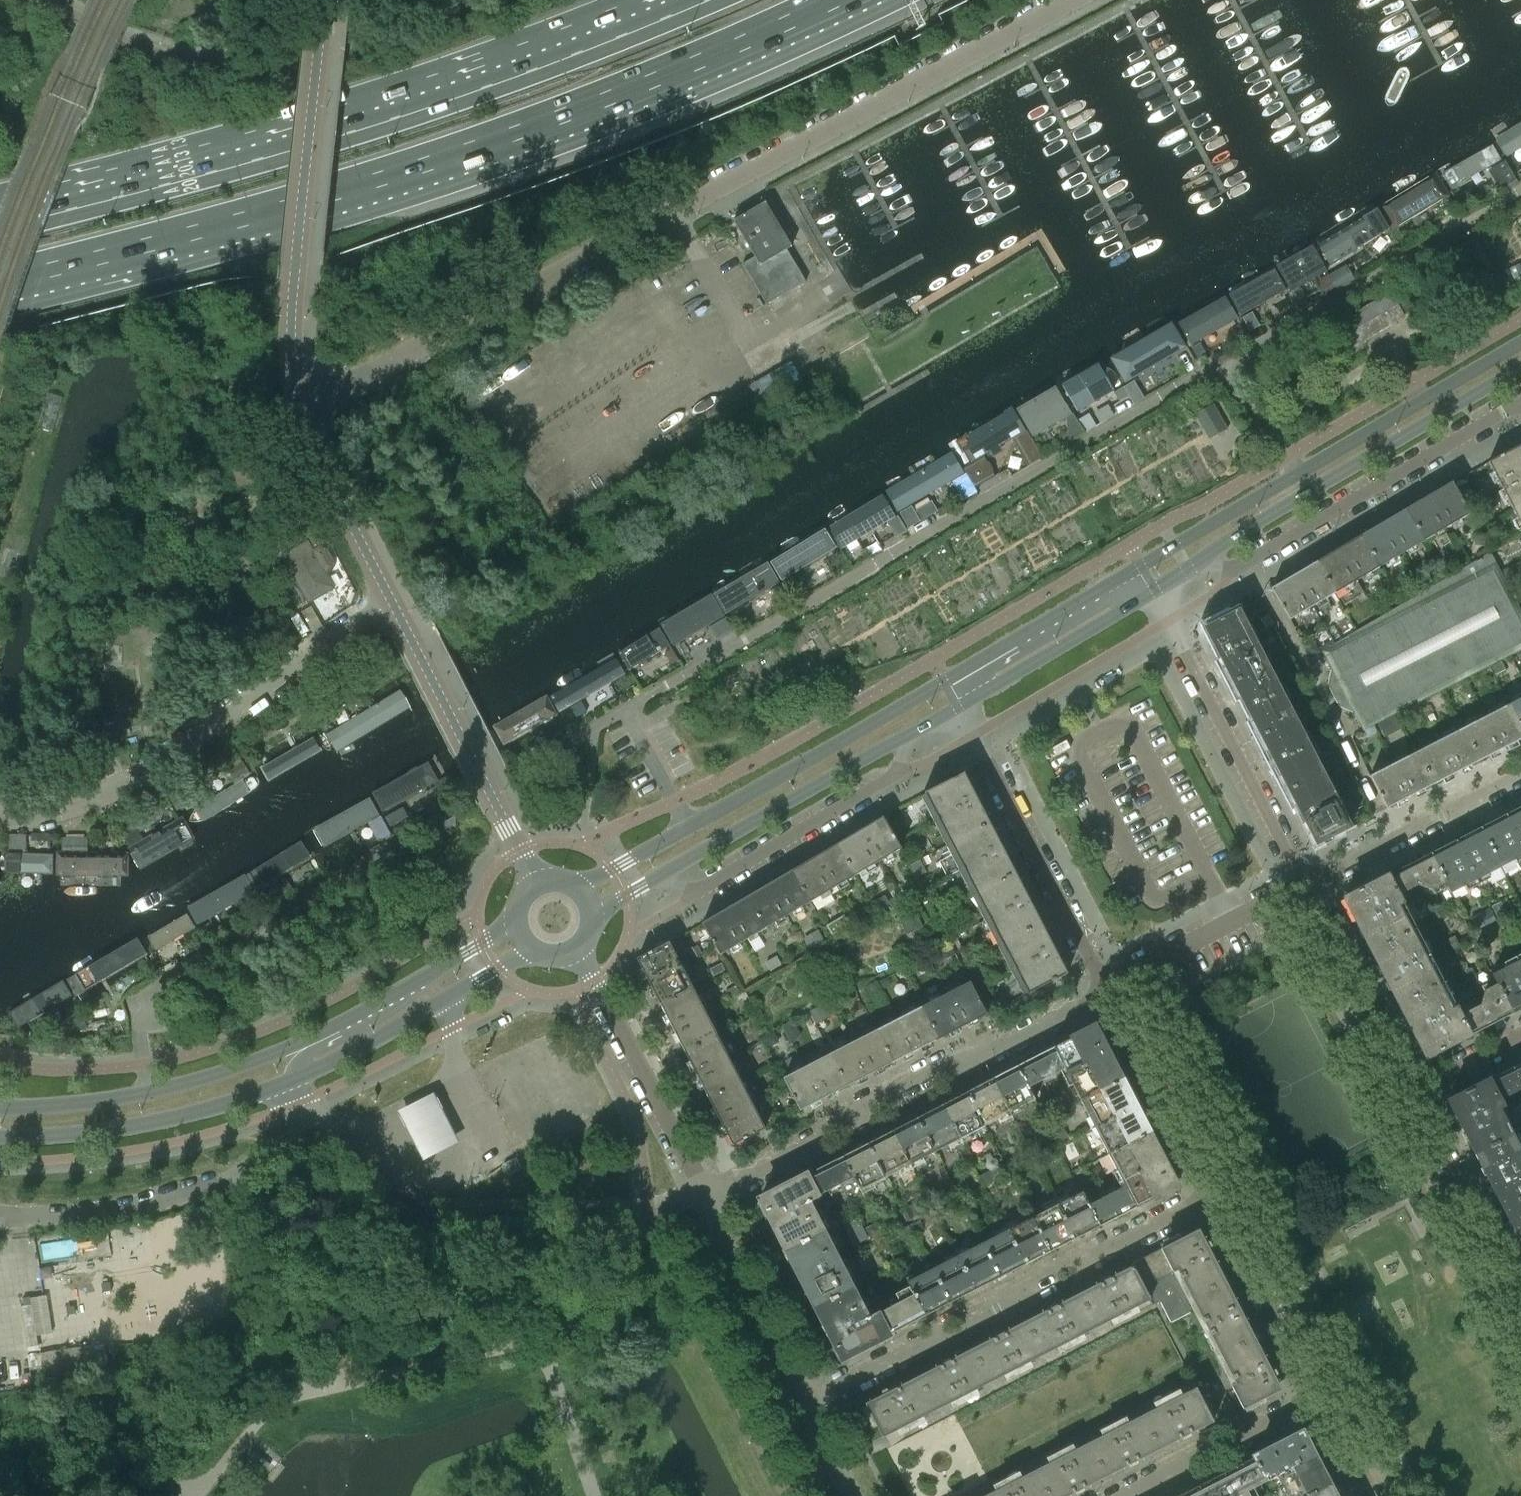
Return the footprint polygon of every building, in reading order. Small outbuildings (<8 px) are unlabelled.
[(1520,146),(1520,122),(1493,138),(1504,156),(1520,146)] [(1448,191),(1499,161),(1490,146),(1439,175),(1448,191)] [(1504,159),(1487,170),(1497,186),(1502,183),(1507,190),(1518,183),(1504,159)] [(1391,232),(1447,197),(1433,173),(1376,207),(1391,232)] [(740,232),(744,238),(755,258),(743,265),(766,304),(805,281),(786,249),(791,246),(765,201),(733,220),(740,232)] [(1326,270),(1388,234),(1372,208),(1311,243),(1326,270)] [(1294,286),(1324,270),(1309,243),(1279,259),(1294,286)] [(1346,264),(1315,282),(1325,298),(1337,291),(1356,280),(1346,264)] [(1247,311),(1288,289),(1275,265),(1234,287),(1247,311)] [(1193,340),(1241,313),(1228,290),(1180,317),(1193,340)] [(1390,293),(1339,323),(1352,346),(1403,316),(1390,293)] [(1286,296),(1269,306),(1278,321),(1295,311),(1286,296)] [(1128,377),(1192,340),(1176,314),(1112,351),(1128,377)] [(1080,405),(1117,383),(1101,357),(1064,380),(1080,405)] [(1034,430),(1075,406),(1060,380),(1019,404),(1034,430)] [(971,456),(1028,425),(1015,402),(970,427),(966,447),(971,456)] [(1207,412),(1202,414),(1214,436),(1227,429),(1216,411),(1209,415),(1207,412)] [(1038,451),(1029,436),(1024,439),(1031,453),(1030,457),(1033,463),(1042,458),(1038,451)] [(1520,445),(1488,462),(1512,508),(1520,503),(1520,447),(1520,445)] [(897,509),(963,470),(950,449),(885,488),(897,509)] [(983,455),(962,466),(974,487),(994,475),(983,455)] [(1451,482),(1406,509),(1424,540),(1469,513),(1451,482)] [(842,544),(897,511),(884,489),(829,522),(842,544)] [(1512,508),(1520,527),(1520,503),(1512,508)] [(898,514),(908,530),(923,521),(913,504),(898,514)] [(1406,509),(1361,535),(1379,566),(1424,540),(1406,509)] [(302,524),(275,540),(281,552),(308,537),(314,547),(325,541),(315,524),(305,530),(302,524)] [(784,572),(837,540),(827,524),(774,557),(784,572)] [(892,542),(882,525),(867,533),(875,552),(892,542)] [(1361,535),(1316,561),(1334,593),(1379,566),(1361,535)] [(308,539),(281,556),(308,603),(336,588),(327,573),(334,569),(334,559),(328,549),(320,545),(314,549),(308,539)] [(1322,651),(1331,669),(1328,684),(1339,705),(1353,711),(1363,730),(1520,648),(1520,613),(1489,552),(1322,651)] [(728,608),(779,578),(767,558),(716,588),(728,608)] [(1316,561),(1270,588),(1289,619),(1334,593),(1316,561)] [(677,640),(726,611),(713,589),(664,618),(677,640)] [(1267,664),(1239,609),(1204,627),(1232,682),(1267,664)] [(630,665),(672,642),(662,623),(620,647),(630,665)] [(561,707),(626,670),(617,654),(552,691),(561,707)] [(1295,718),(1267,664),(1232,682),(1260,736),(1295,718)] [(334,752),(408,708),(399,691),(324,736),(334,752)] [(506,740),(558,710),(548,691),(495,721),(506,740)] [(1508,704),(1520,729),(1520,697),(1508,704)] [(1462,728),(1479,760),(1520,738),(1520,729),(1508,704),(1462,728)] [(1295,718),(1260,736),(1288,790),(1322,772),(1295,718)] [(1462,728),(1416,751),(1433,784),(1479,760),(1462,728)] [(267,783),(322,751),(313,737),(259,770),(267,783)] [(96,748),(102,757),(114,751),(121,748),(115,738),(96,748)] [(1416,751),(1369,775),(1386,808),(1433,784),(1416,751)] [(378,811),(428,783),(421,770),(371,799),(378,811)] [(988,821),(963,772),(924,792),(925,794),(921,796),(945,843),(988,821)] [(1322,772),(1288,790),(1316,844),(1350,826),(1322,772)] [(197,825),(259,788),(251,775),(189,812),(197,825)] [(322,847),(376,816),(367,800),(313,830),(322,847)] [(1504,814),(1520,847),(1520,806),(1504,814)] [(1481,826),(1501,865),(1520,854),(1520,847),(1504,814),(1481,826)] [(882,816),(836,843),(854,873),(900,846),(888,827),(882,816)] [(1014,870),(1001,846),(988,821),(945,843),(953,859),(944,864),(944,863),(939,866),(944,875),(958,868),(970,892),(1014,870)] [(124,833),(134,827),(132,822),(121,828),(124,833)] [(144,822),(123,835),(126,840),(138,833),(137,832),(147,825),(144,822)] [(136,873),(192,839),(181,823),(126,856),(136,873)] [(1481,826),(1456,839),(1475,878),(1501,865),(1481,826)] [(62,836),(62,850),(88,850),(88,836),(62,836)] [(1431,852),(1448,885),(1450,891),(1475,878),(1456,839),(1431,852)] [(836,843),(793,868),(811,898),(854,873),(836,843)] [(258,888),(310,860),(301,844),(249,872),(258,888)] [(1431,852),(1387,874),(1397,894),(1398,893),(1416,884),(1432,887),(1436,886),(1438,890),(1448,885),(1431,852)] [(1,875),(50,874),(49,855),(1,855),(1,875)] [(55,877),(126,876),(126,858),(55,858),(55,877)] [(793,868),(749,895),(766,924),(811,898),(793,868)] [(1040,921),(1014,870),(970,892),(997,943),(1040,921)] [(1387,874),(1343,897),(1357,924),(1402,901),(1398,893),(1397,894),(1387,874)] [(195,926),(253,893),(243,875),(184,908),(195,926)] [(749,895),(702,922),(719,952),(766,924),(749,895)] [(1402,901),(1357,924),(1370,950),(1416,927),(1402,901)] [(894,912),(905,933),(921,925),(910,904),(894,912)] [(1475,929),(1496,919),(1490,906),(1479,912),(1478,910),(1468,915),(1475,929)] [(152,954),(194,929),(186,915),(144,940),(152,954)] [(834,921),(825,926),(831,936),(840,931),(834,921)] [(1067,973),(1040,921),(997,943),(1022,993),(1027,991),(1027,993),(1067,973)] [(1416,927),(1370,950),(1384,976),(1429,953),(1416,927)] [(802,937),(810,951),(826,942),(818,928),(802,937)] [(1444,940),(1450,952),(1460,947),(1454,935),(1444,940)] [(669,941),(637,958),(661,1004),(693,988),(669,941)] [(75,999),(147,959),(137,942),(66,982),(75,999)] [(1429,953),(1384,976),(1397,1003),(1443,979),(1429,953)] [(781,964),(776,955),(765,961),(770,970),(781,964)] [(1494,978),(1512,1012),(1520,1008),(1520,968),(1517,960),(1492,973),(1494,978)] [(1479,1003),(1460,1013),(1459,1013),(1470,1034),(1512,1012),(1494,978),(1485,982),(1487,987),(1482,990),(1479,1003)] [(1443,979),(1397,1003),(1411,1030),(1456,1006),(1443,979)] [(969,980),(922,1005),(938,1037),(986,1013),(969,980)] [(15,1030),(69,998),(60,983),(6,1014),(15,1030)] [(693,988),(661,1004),(684,1050),(716,1033),(693,988)] [(922,1005),(875,1028),(892,1061),(938,1037),(922,1005)] [(1456,1006),(1411,1030),(1425,1057),(1470,1034),(1459,1013),(1460,1013),(1456,1006)] [(1121,1079),(1094,1026),(1052,1047),(1063,1067),(1080,1100),(1121,1079)] [(875,1028),(830,1052),(846,1084),(892,1061),(875,1028)] [(716,1033),(684,1050),(708,1096),(740,1080),(716,1033)] [(1052,1047),(1016,1066),(1027,1086),(1063,1067),(1052,1047)] [(783,1076),(800,1108),(846,1084),(830,1052),(783,1076)] [(1488,1078),(1498,1098),(1519,1086),(1520,1087),(1520,1062),(1488,1078)] [(1033,1099),(1027,1086),(1016,1066),(991,1079),(1009,1112),(1010,1111),(1017,1125),(1031,1119),(1024,1104),(1033,1099)] [(1488,1078),(1447,1100),(1461,1127),(1502,1105),(1498,1098),(1488,1078)] [(991,1079),(967,1091),(985,1124),(1009,1112),(991,1079)] [(1148,1131),(1121,1079),(1080,1100),(1107,1152),(1148,1131)] [(740,1080),(708,1096),(732,1144),(765,1128),(740,1080)] [(435,1087),(399,1105),(425,1156),(460,1138),(435,1087)] [(967,1091),(942,1104),(959,1137),(985,1124),(967,1091)] [(942,1104),(917,1117),(935,1150),(959,1137),(942,1104)] [(1502,1105),(1461,1127),(1474,1152),(1515,1131),(1502,1105)] [(917,1117),(893,1129),(910,1163),(935,1150),(917,1117)] [(893,1129),(867,1142),(885,1176),(910,1163),(893,1129)] [(1148,1131),(1107,1152),(1121,1179),(1162,1157),(1148,1131)] [(1474,1152),(1488,1179),(1520,1162),(1520,1143),(1515,1131),(1474,1152)] [(843,1155),(858,1184),(860,1189),(885,1176),(867,1142),(843,1155)] [(1058,1145),(1045,1152),(1049,1160),(1063,1153),(1058,1145)] [(843,1155),(804,1174),(816,1196),(839,1184),(843,1192),(858,1184),(843,1155)] [(508,1173),(521,1167),(516,1157),(503,1163),(508,1173)] [(1162,1157),(1121,1179),(1123,1184),(1135,1206),(1177,1185),(1162,1157)] [(998,1176),(1007,1171),(1002,1162),(978,1175),(983,1184),(998,1176)] [(1488,1179),(1502,1205),(1520,1196),(1520,1162),(1488,1179)] [(1018,1165),(1007,1171),(998,1176),(1002,1185),(1023,1174),(1018,1165)] [(804,1174),(760,1198),(771,1220),(810,1200),(811,1201),(817,1199),(816,1196),(804,1174)] [(1123,1184),(1087,1203),(1098,1226),(1135,1206),(1123,1184)] [(1081,1191),(1056,1203),(1074,1238),(1098,1226),(1087,1203),(1081,1191)] [(1502,1205),(1515,1232),(1520,1229),(1520,1196),(1502,1205)] [(810,1200),(771,1220),(786,1248),(825,1228),(811,1201),(810,1200)] [(1056,1203),(1032,1216),(1050,1251),(1074,1238),(1056,1203)] [(912,1206),(902,1211),(908,1223),(909,1226),(919,1220),(912,1206)] [(908,1223),(902,1211),(901,1210),(877,1222),(884,1235),(908,1223)] [(1032,1216),(1007,1229),(1025,1264),(1050,1251),(1032,1216)] [(923,1228),(919,1220),(909,1226),(898,1231),(902,1239),(923,1228)] [(825,1228),(786,1248),(801,1277),(840,1257),(825,1228)] [(1007,1229),(982,1241),(1000,1276),(1025,1264),(1007,1229)] [(1224,1280),(1210,1251),(1198,1229),(1193,1231),(1165,1245),(1192,1297),(1224,1280)] [(982,1241),(957,1254),(975,1289),(1000,1276),(982,1241)] [(1197,1307),(1192,1297),(1165,1245),(1131,1263),(1132,1265),(1131,1266),(1142,1287),(1148,1299),(1124,1311),(1127,1316),(1159,1300),(1170,1321),(1197,1307)] [(957,1254),(932,1267),(950,1302),(975,1289),(957,1254)] [(840,1257),(801,1277),(815,1305),(854,1285),(840,1257)] [(1148,1299),(1142,1287),(1131,1266),(1078,1293),(1095,1326),(1124,1311),(1148,1299)] [(907,1280),(910,1284),(925,1315),(950,1302),(932,1267),(907,1280)] [(1254,1336),(1239,1308),(1224,1280),(1192,1297),(1197,1307),(1221,1353),(1254,1336)] [(925,1315),(910,1284),(895,1291),(899,1300),(888,1306),(882,1294),(871,1299),(878,1311),(876,1312),(887,1334),(925,1315)] [(854,1285),(815,1305),(830,1334),(869,1314),(868,1312),(854,1285)] [(1078,1293),(1024,1321),(1042,1354),(1095,1326),(1078,1293)] [(19,1295),(21,1330),(54,1329),(52,1294),(19,1295)] [(869,1314),(830,1334),(842,1358),(887,1334),(876,1312),(874,1309),(868,1312),(869,1314)] [(1024,1321),(971,1348),(988,1381),(1042,1354),(1024,1321)] [(1281,1388),(1268,1364),(1254,1336),(1221,1353),(1235,1381),(1230,1383),(1243,1408),(1281,1388)] [(971,1348),(918,1375),(935,1409),(988,1381),(971,1348)] [(918,1375),(865,1402),(883,1436),(935,1409),(918,1375)] [(1195,1385),(1141,1413),(1159,1448),(1213,1420),(1195,1385)] [(1141,1413),(1087,1441),(1105,1476),(1159,1448),(1141,1413)] [(1298,1433),(1254,1456),(1266,1479),(1274,1475),(1274,1474),(1314,1453),(1305,1435),(1298,1433)] [(286,1467),(279,1462),(290,1450),(281,1456),(256,1436),(243,1451),(268,1472),(259,1488),(266,1478),(273,1484),(286,1467)] [(1034,1468),(1049,1495),(1065,1495),(1105,1476),(1087,1441),(1034,1468)] [(1274,1474),(1274,1475),(1285,1495),(1300,1495),(1329,1481),(1314,1453),(1274,1474)] [(1266,1479),(1254,1456),(1220,1473),(1232,1495),(1256,1495),(1253,1491),(1260,1487),(1258,1483),(1266,1479)] [(981,1495),(1049,1495),(1034,1468),(981,1495)] [(1197,1485),(1203,1495),(1232,1495),(1220,1473),(1197,1485)] [(1300,1495),(1337,1495),(1329,1481),(1300,1495)] [(1176,1495),(1203,1495),(1197,1485),(1176,1495)]
